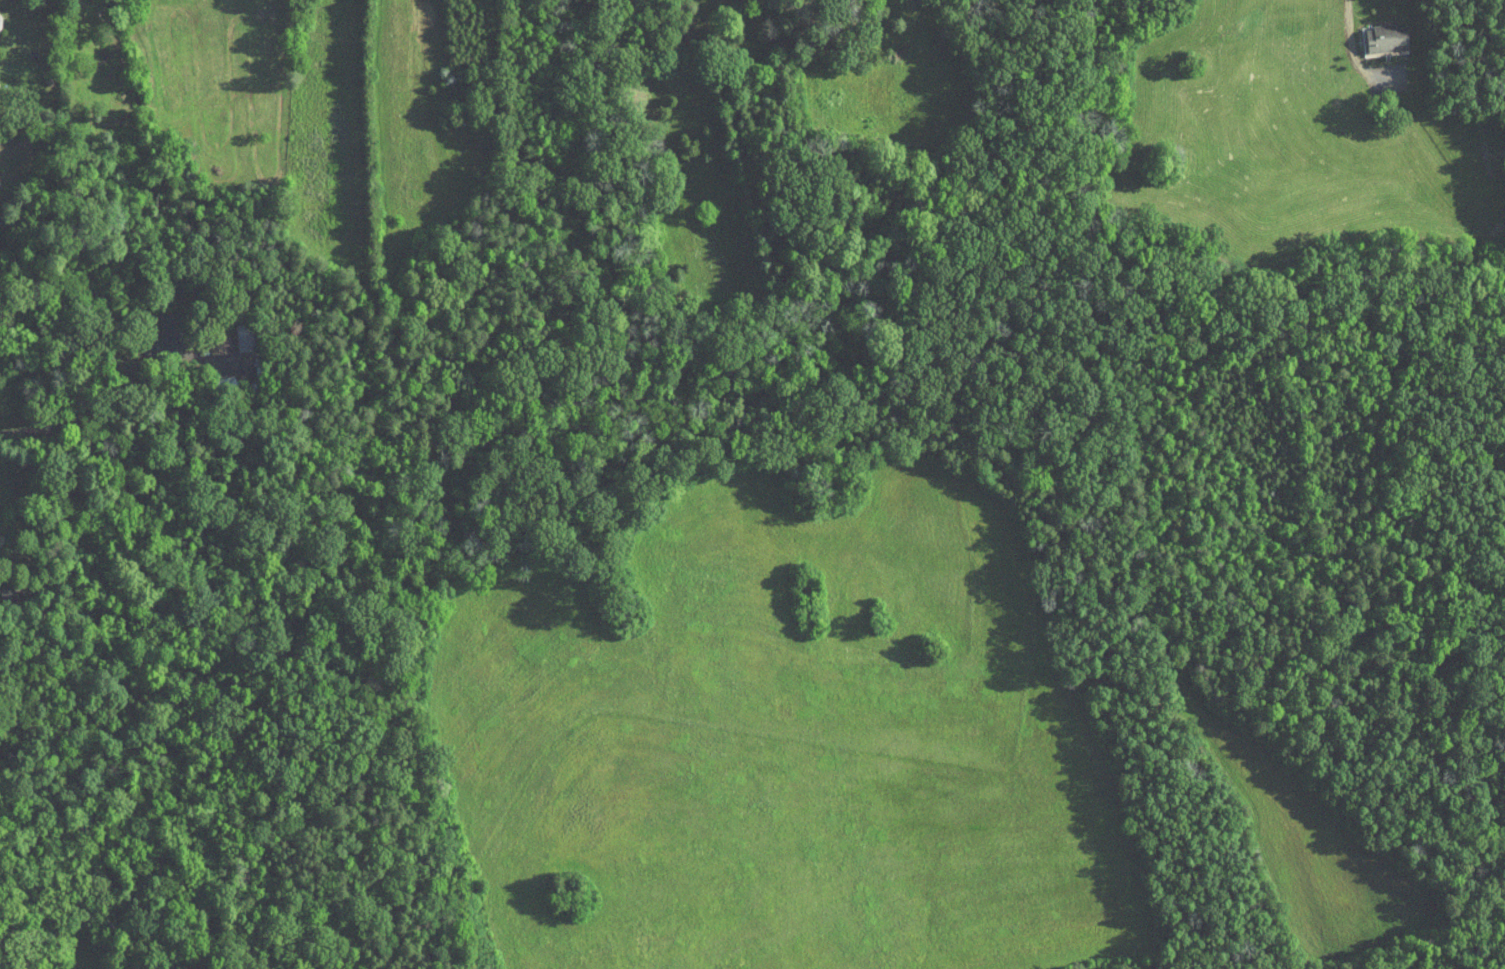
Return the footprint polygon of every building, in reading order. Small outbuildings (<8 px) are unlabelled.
[(1399,46),(1398,20),(1354,21),(1354,47),(1399,46)] [(249,341),(242,314),(222,320),(229,346),(249,341)]
